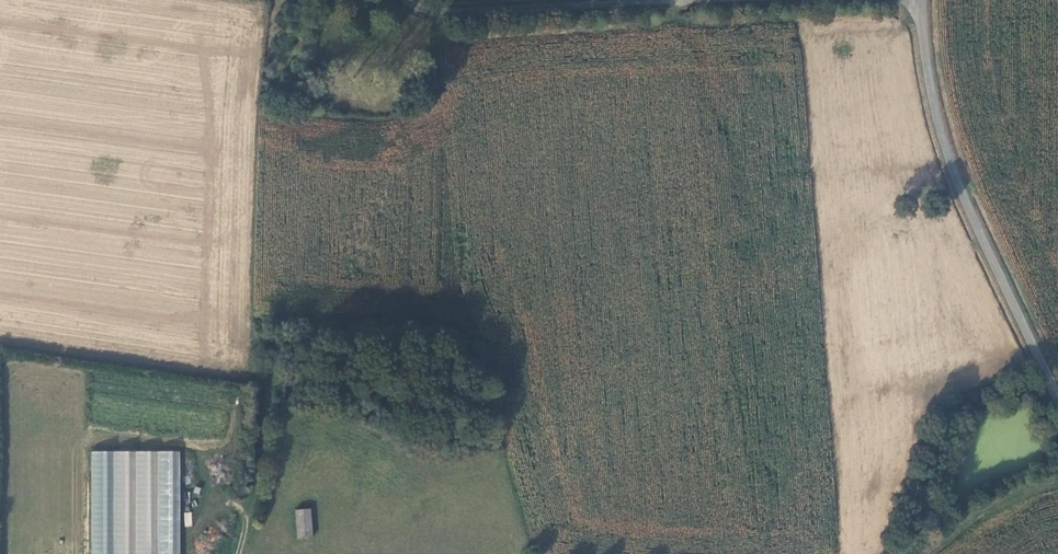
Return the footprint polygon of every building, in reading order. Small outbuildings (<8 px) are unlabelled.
[(181,451),(92,450),(91,553),(180,553),(181,451)] [(298,512),(295,513),(299,540),(313,538),(310,510),(306,511),(306,507),(298,508),(298,512)]
